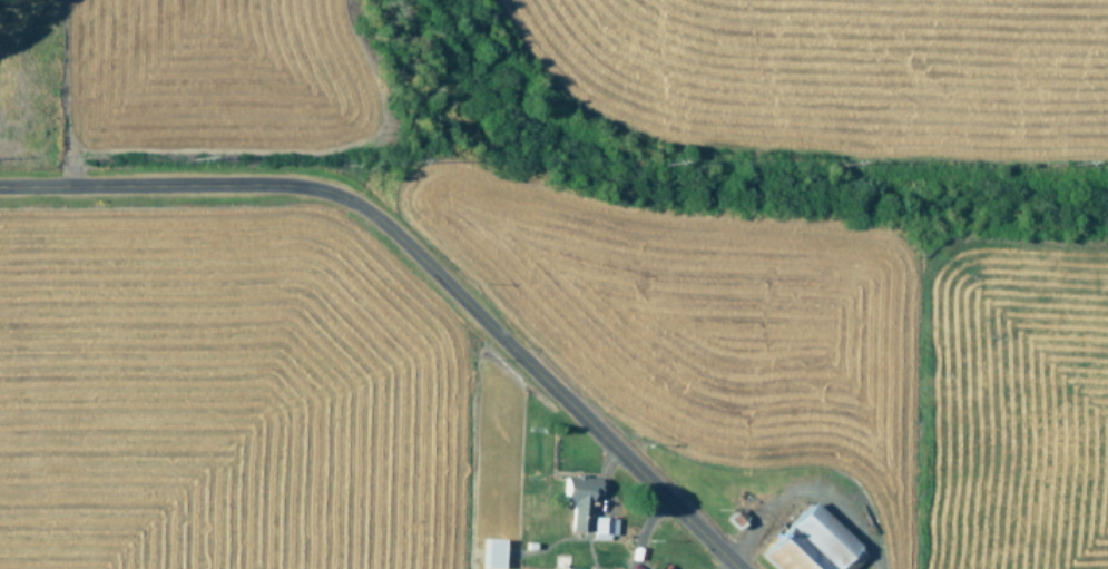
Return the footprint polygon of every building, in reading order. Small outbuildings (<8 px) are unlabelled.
[(594,477),(559,475),(557,501),(568,501),(566,530),(583,531),(585,496),(592,496),(594,477)] [(789,568),(848,568),(861,555),(804,501),(763,544),(789,568)] [(612,537),(612,517),(589,516),(588,537),(612,537)] [(477,567),(493,568),(494,541),(478,540),(477,567)]
